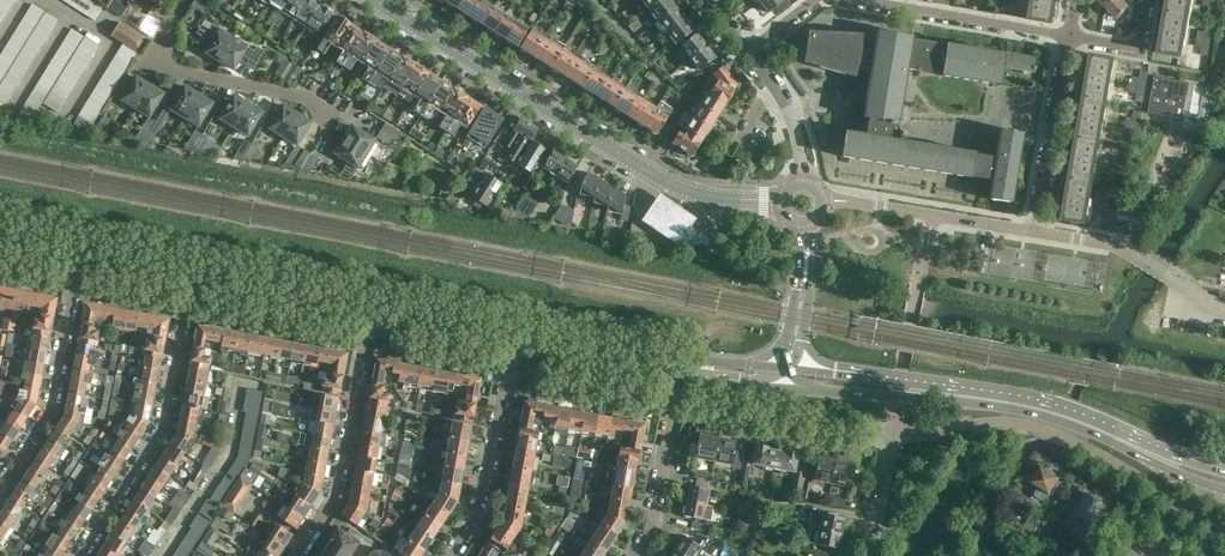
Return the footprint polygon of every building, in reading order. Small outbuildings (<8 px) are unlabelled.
[(76,10),(82,0),(74,0),(70,6),(76,10)] [(87,0),(82,0),(76,10),(82,14),(90,2),(87,0)] [(202,12),(206,5),(198,0),(195,0),(192,6),(202,12)] [(282,9),(288,0),(271,0),(270,2),(282,9)] [(294,17),(305,0),(288,0),(282,9),(294,17)] [(306,25),(317,7),(313,5),(315,3),(310,0),(305,0),(294,17),(306,25)] [(463,0),(447,0),(445,3),(452,7),(452,6),(457,9),(463,0)] [(457,9),(463,13),(462,14),(469,18),(480,0),(463,0),(457,9)] [(487,0),(480,0),(469,18),(476,23),(476,21),(482,25),(495,5),(487,0)] [(576,2),(573,0),(571,0),(568,5),(564,14),(569,16),(576,2)] [(650,8),(648,10),(651,8),(661,0),(644,0),(650,8)] [(670,0),(661,0),(651,8),(659,19),(657,21),(657,22),(659,20),(676,7),(676,6),(675,7),(670,0)] [(759,1),(763,6),(763,8),(765,11),(767,11),(768,12),(774,7),(779,14),(791,5),(788,0),(761,0),(759,1)] [(1052,0),(1030,0),(1026,19),(1048,23),(1052,0)] [(1106,7),(1116,18),(1128,7),(1121,0),(1114,0),(1106,7)] [(1166,12),(1187,16),(1190,0),(1168,0),(1166,12)] [(1203,6),(1209,7),(1208,15),(1215,16),(1217,0),(1204,0),(1203,6)] [(0,1),(0,9),(7,13),(10,7),(0,1)] [(88,18),(96,5),(90,2),(82,14),(88,18)] [(225,3),(222,8),(229,12),(232,7),(225,3)] [(40,18),(44,12),(31,5),(28,10),(40,18)] [(102,9),(96,5),(88,18),(94,22),(102,9)] [(505,14),(494,7),(495,5),(482,25),(487,28),(486,29),(493,33),(505,14)] [(317,7),(306,25),(319,32),(331,13),(322,8),(321,9),(317,7)] [(676,7),(659,20),(668,31),(665,33),(666,33),(668,31),(684,19),(685,18),(684,18),(676,7)] [(235,9),(231,15),(241,21),(245,14),(235,9)] [(37,24),(40,18),(28,10),(24,16),(37,24)] [(40,18),(53,26),(57,20),(44,12),(40,18)] [(274,12),(270,19),(274,22),(278,15),(274,12)] [(1180,57),(1187,16),(1166,12),(1158,54),(1180,57)] [(248,26),(252,19),(245,14),(241,21),(248,26)] [(517,22),(505,14),(493,33),(500,38),(501,37),(506,39),(517,22)] [(279,25),(283,18),(278,15),(274,22),(279,25)] [(37,24),(24,16),(21,22),(33,29),(37,24)] [(155,30),(159,24),(148,17),(144,23),(155,30)] [(218,63),(233,38),(212,26),(215,22),(207,17),(196,34),(204,39),(207,34),(214,39),(205,53),(219,61),(218,63)] [(337,46),(349,26),(350,25),(348,24),(348,22),(345,20),(343,21),(337,17),(315,50),(323,55),(331,42),(337,46)] [(40,18),(37,24),(50,32),(53,26),(40,18)] [(684,19),(668,31),(677,42),(674,44),(675,45),(694,30),(693,29),(693,30),(684,19)] [(17,27),(30,35),(33,29),(21,22),(17,27)] [(517,22),(506,39),(507,40),(506,42),(511,45),(512,44),(518,47),(529,29),(517,22)] [(596,22),(592,29),(596,31),(600,25),(596,22)] [(122,44),(137,53),(138,54),(147,40),(119,23),(111,37),(122,44)] [(144,23),(140,29),(151,36),(155,30),(144,23)] [(37,24),(33,29),(46,37),(50,32),(37,24)] [(600,34),(604,27),(600,25),(596,31),(600,34)] [(1207,56),(1208,52),(1213,26),(1206,25),(1205,32),(1199,31),(1196,46),(1202,47),(1201,55),(1207,56)] [(363,34),(349,26),(337,46),(343,50),(335,63),(343,67),(363,34)] [(14,33),(26,41),(30,35),(17,27),(14,33)] [(33,29),(30,35),(43,43),(46,37),(33,29)] [(67,35),(80,43),(83,37),(71,29),(67,35)] [(535,58),(548,38),(532,29),(520,48),(521,49),(520,50),(525,54),(526,52),(535,58)] [(553,39),(557,33),(553,30),(549,37),(553,39)] [(898,123),(899,113),(900,108),(901,108),(901,106),(907,69),(916,71),(919,72),(919,70),(941,73),(941,76),(1000,85),(1001,84),(1007,85),(1010,69),(1015,69),(1015,70),(1032,73),(1033,69),(1034,69),(1035,67),(1033,67),(1035,58),(1012,54),(1011,57),(1005,55),(1005,53),(1004,54),(945,45),(945,46),(921,41),(921,44),(911,42),(912,36),(878,31),(874,52),(867,51),(862,50),(862,34),(809,32),(803,63),(855,78),(860,62),(872,64),(865,104),(862,104),(861,114),(864,114),(863,118),(869,119),(866,135),(845,132),(841,157),(971,178),(972,177),(975,178),(992,180),(989,200),(1011,203),(1023,134),(1000,130),(996,158),(975,155),(976,153),(890,139),(893,125),(898,127),(899,123),(898,123)] [(26,41),(14,33),(10,39),(23,46),(26,41)] [(363,34),(343,67),(349,71),(357,59),(363,62),(376,41),(363,33),(363,34)] [(697,34),(681,48),(687,56),(705,41),(703,38),(700,39),(697,34)] [(43,43),(30,35),(26,41),(39,49),(43,43)] [(76,48),(80,43),(67,35),(64,41),(76,48)] [(83,37),(80,43),(95,53),(98,47),(83,37)] [(233,38),(218,63),(219,63),(219,62),(233,70),(242,56),(249,60),(246,65),(254,69),(265,52),(257,47),(254,51),(233,38)] [(563,48),(548,38),(535,58),(544,64),(544,65),(550,69),(563,48)] [(648,38),(643,42),(647,47),(653,43),(648,38)] [(23,46),(10,39),(7,44),(19,52),(23,46)] [(39,49),(26,41),(23,46),(36,54),(39,49)] [(60,46),(73,54),(76,49),(76,48),(64,41),(60,46)] [(376,41),(363,62),(369,66),(361,79),(368,83),(388,50),(382,47),(382,45),(376,41)] [(693,63),(711,48),(705,41),(687,56),(693,63)] [(80,43),(76,48),(76,49),(91,59),(95,53),(80,43)] [(582,43),(576,53),(580,56),(586,46),(582,43)] [(16,58),(19,52),(7,44),(3,50),(16,58)] [(122,44),(118,51),(132,59),(137,53),(122,44)] [(36,54),(23,46),(19,52),(32,60),(36,54)] [(69,60),(72,55),(73,54),(60,46),(57,52),(69,60)] [(586,60),(592,50),(586,46),(580,56),(586,60)] [(579,58),(563,48),(550,69),(557,73),(558,72),(567,78),(579,58)] [(623,48),(619,54),(624,56),(627,50),(623,48)] [(699,71),(715,57),(712,53),(713,51),(711,48),(693,63),(699,71)] [(76,49),(73,54),(72,55),(87,65),(91,59),(76,49)] [(3,50),(0,55),(0,56),(12,63),(16,58),(3,50)] [(389,78),(402,57),(396,54),(395,54),(388,50),(368,83),(375,87),(383,74),(389,78)] [(627,58),(631,53),(627,50),(624,56),(624,57),(620,63),(624,65),(628,59),(627,58)] [(132,59),(118,51),(115,57),(129,66),(132,59)] [(19,52),(16,58),(29,66),(32,60),(19,52)] [(66,65),(68,61),(69,60),(57,52),(53,58),(66,65)] [(273,74),(283,80),(284,80),(293,64),(286,54),(283,60),(282,60),(273,74)] [(72,55),(69,60),(68,61),(83,71),(87,65),(72,55)] [(0,56),(0,64),(9,69),(12,63),(0,56)] [(646,56),(641,64),(646,67),(651,59),(646,56)] [(115,57),(111,63),(125,72),(129,66),(115,57)] [(389,78),(383,88),(396,96),(400,90),(415,65),(402,57),(389,78)] [(1085,98),(1106,101),(1114,60),(1092,57),(1085,98)] [(16,58),(12,63),(25,71),(29,66),(16,58)] [(62,71),(65,68),(66,65),(53,58),(50,63),(62,71)] [(594,68),(579,58),(567,78),(576,83),(575,85),(581,89),(594,68)] [(68,61),(66,65),(65,68),(80,77),(83,71),(68,61)] [(25,71),(12,63),(9,69),(22,77),(25,71)] [(59,77),(61,74),(62,71),(50,63),(46,69),(59,77)] [(121,78),(125,72),(111,63),(107,69),(121,78)] [(0,64),(0,72),(5,75),(9,69),(0,64)] [(290,86),(300,69),(293,64),(284,80),(283,80),(282,81),(290,86)] [(413,98),(415,94),(428,74),(428,73),(415,65),(400,90),(413,98)] [(336,67),(330,77),(335,80),(341,70),(336,67)] [(707,93),(725,105),(729,99),(728,98),(737,85),(722,67),(712,74),(718,81),(709,94),(707,92),(707,93)] [(65,68),(62,71),(61,74),(76,83),(80,77),(65,68)] [(614,80),(594,68),(581,89),(588,93),(589,92),(601,100),(614,80)] [(9,69),(5,75),(18,83),(22,77),(9,69)] [(43,74),(55,82),(57,80),(59,77),(46,69),(43,74)] [(107,69),(103,75),(118,84),(121,78),(107,69)] [(1143,103),(1148,72),(1141,71),(1140,79),(1134,78),(1131,93),(1137,94),(1136,102),(1143,103)] [(52,88),(53,86),(55,82),(43,74),(39,80),(52,88)] [(61,74),(59,77),(57,80),(72,89),(76,83),(61,74)] [(420,115),(440,83),(434,79),(434,77),(428,74),(415,94),(421,98),(413,111),(420,115)] [(5,75),(2,80),(15,88),(18,83),(5,75)] [(103,75),(100,81),(114,90),(118,84),(103,75)] [(135,109),(150,84),(149,86),(136,77),(121,101),(135,109)] [(1189,83),(1180,81),(1154,77),(1149,107),(1174,111),(1173,117),(1183,119),(1189,83)] [(1,81),(0,83),(0,87),(11,94),(15,88),(2,80),(1,81)] [(48,94),(49,92),(52,88),(39,80),(36,86),(48,94)] [(57,80),(55,82),(53,86),(68,95),(72,89),(57,80)] [(626,88),(614,80),(601,100),(607,103),(606,105),(611,108),(612,106),(614,107),(626,88)] [(100,81),(96,87),(110,96),(114,90),(100,81)] [(333,82),(330,88),(335,91),(339,85),(333,82)] [(684,96),(694,87),(689,82),(677,92),(684,96)] [(441,110),(454,90),(448,86),(446,86),(440,83),(420,115),(427,119),(435,107),(441,110)] [(150,84),(135,109),(149,117),(163,94),(150,86),(150,85),(150,84)] [(32,91),(45,99),(46,98),(48,94),(36,86),(32,91)] [(53,86),(52,88),(49,92),(64,101),(68,95),(53,86)] [(8,99),(11,94),(0,87),(0,95),(8,99)] [(106,102),(110,96),(96,87),(92,93),(106,102)] [(184,118),(199,94),(198,95),(185,87),(171,110),(184,118)] [(645,100),(626,88),(614,107),(615,108),(614,109),(619,113),(620,111),(633,119),(645,100)] [(454,90),(441,110),(447,114),(439,127),(446,131),(467,98),(454,89),(454,90)] [(29,97),(41,105),(42,104),(45,99),(32,91),(29,97)] [(49,92),(48,94),(46,98),(61,107),(64,101),(49,92)] [(92,93),(89,99),(103,108),(106,102),(92,93)] [(716,116),(717,116),(720,110),(722,111),(725,105),(707,93),(699,105),(716,116)] [(199,94),(184,118),(198,127),(212,104),(199,95),(200,94),(199,94)] [(234,128),(248,103),(247,104),(234,96),(220,119),(234,128)] [(360,96),(357,101),(363,105),(366,100),(360,96)] [(25,103),(38,110),(41,105),(29,97),(25,103)] [(46,98),(45,99),(42,104),(57,113),(61,107),(46,98)] [(467,98),(446,131),(453,135),(461,123),(467,127),(480,106),(467,98)] [(1099,142),(1106,101),(1085,98),(1078,138),(1099,142)] [(89,99),(85,105),(99,114),(103,108),(89,99)] [(657,107),(645,100),(633,119),(638,122),(637,124),(642,127),(643,126),(644,127),(657,107)] [(660,102),(657,107),(644,127),(650,130),(649,131),(654,135),(655,133),(657,134),(669,115),(672,110),(660,102)] [(38,110),(25,103),(22,108),(34,116),(38,110)] [(248,103),(234,128),(247,136),(261,113),(248,105),(249,103),(248,103)] [(85,105),(81,111),(95,120),(99,114),(85,105)] [(283,137),(298,113),(297,112),(296,114),(283,105),(269,129),(283,137)] [(699,105),(691,117),(710,129),(714,123),(713,122),(716,116),(699,105)] [(378,107),(374,112),(383,117),(385,113),(388,109),(384,107),(383,110),(378,107)] [(490,115),(490,112),(485,109),(483,110),(469,133),(461,146),(467,150),(473,141),(475,143),(491,116),(490,115)] [(95,120),(81,111),(77,117),(92,126),(95,120)] [(1136,143),(1141,113),(1134,112),(1133,120),(1127,119),(1124,133),(1130,134),(1129,142),(1136,143)] [(298,113),(283,137),(296,145),(311,122),(297,114),(298,113)] [(385,113),(383,117),(390,121),(392,117),(385,113)] [(486,144),(500,121),(500,118),(496,115),(493,117),(491,116),(475,143),(483,148),(486,144)] [(110,120),(103,116),(93,133),(101,134),(110,120)] [(686,131),(702,140),(705,134),(707,135),(710,129),(691,117),(687,123),(681,119),(677,125),(684,129),(686,131)] [(530,141),(538,129),(521,118),(506,142),(523,152),(530,141)] [(402,134),(385,123),(380,131),(397,142),(402,134)] [(142,142),(151,129),(144,124),(134,141),(142,142)] [(665,140),(672,129),(666,125),(659,136),(665,140)] [(153,126),(151,129),(142,142),(150,144),(159,130),(153,126)] [(342,139),(370,156),(377,145),(373,143),(375,140),(351,126),(343,139),(342,139)] [(672,129),(665,140),(686,153),(686,155),(690,158),(693,156),(695,153),(695,151),(702,140),(686,131),(683,136),(672,129)] [(191,152),(202,135),(195,131),(183,150),(191,152)] [(202,135),(191,152),(200,153),(208,139),(202,135)] [(1092,181),(1099,142),(1078,138),(1071,177),(1092,181)] [(370,156),(342,139),(341,139),(343,140),(335,154),(348,162),(341,173),(351,179),(359,165),(363,168),(370,156)] [(240,161),(251,144),(244,140),(232,159),(240,161)] [(530,141),(523,152),(516,164),(526,170),(525,172),(529,174),(527,179),(521,188),(527,192),(528,191),(530,187),(538,174),(533,171),(546,151),(530,141)] [(516,164),(523,152),(506,142),(504,145),(510,148),(505,157),(500,154),(496,160),(512,170),(516,164)] [(251,144),(240,161),(249,162),(257,148),(251,144)] [(300,172),(311,154),(302,149),(302,150),(296,145),(281,169),(298,172),(298,171),(300,172)] [(555,175),(565,158),(552,150),(542,168),(555,175)] [(493,156),(488,152),(484,159),(489,162),(493,156)] [(1128,184),(1134,154),(1127,153),(1126,160),(1119,159),(1117,174),(1123,175),(1122,183),(1128,184)] [(311,154),(300,172),(310,174),(319,159),(311,154)] [(555,175),(567,183),(578,166),(565,158),(555,175)] [(483,172),(489,162),(484,159),(478,168),(483,172)] [(601,180),(588,173),(581,185),(579,195),(593,198),(594,198),(595,189),(601,180)] [(479,185),(495,196),(506,178),(502,176),(499,181),(486,174),(479,185)] [(1092,181),(1071,177),(1063,220),(1085,223),(1092,181)] [(613,188),(601,180),(595,189),(594,198),(593,198),(592,203),(607,206),(610,192),(613,188)] [(495,196),(479,185),(471,197),(476,200),(472,205),(481,211),(484,205),(488,207),(495,196)] [(630,206),(623,205),(625,195),(613,188),(610,192),(607,206),(606,211),(621,215),(620,220),(627,221),(630,206)] [(1107,220),(1112,190),(1105,189),(1104,197),(1098,195),(1095,211),(1101,212),(1100,219),(1107,220)] [(536,190),(534,195),(540,199),(543,194),(536,190)] [(540,199),(534,195),(528,191),(527,192),(524,197),(536,205),(540,199)] [(695,218),(694,217),(661,195),(656,204),(644,222),(677,244),(695,218)] [(536,205),(524,197),(516,209),(529,217),(536,205)] [(1137,201),(1119,198),(1113,231),(1128,234),(1131,216),(1135,217),(1137,201)] [(561,223),(567,208),(561,205),(554,216),(561,223)] [(567,208),(561,223),(570,225),(573,209),(567,208)] [(680,242),(685,245),(708,247),(712,241),(696,230),(695,229),(690,226),(680,241),(679,240),(678,241),(680,242)] [(983,253),(977,252),(975,261),(982,262),(983,253)] [(1,300),(0,303),(0,307),(11,309),(15,292),(7,290),(4,288),(0,287),(0,300),(1,300)] [(34,307),(37,294),(27,292),(23,293),(15,292),(11,309),(24,312),(25,305),(34,307)] [(41,315),(53,317),(56,298),(45,296),(43,294),(40,294),(38,294),(37,294),(34,307),(42,308),(41,315)] [(82,322),(94,325),(95,318),(102,319),(105,307),(104,307),(103,305),(99,305),(98,306),(86,304),(82,322)] [(105,307),(102,319),(112,321),(111,328),(123,330),(127,313),(119,311),(118,310),(115,309),(105,307)] [(147,328),(149,316),(139,314),(135,314),(127,313),(123,330),(135,333),(137,326),(147,328)] [(34,319),(31,334),(49,338),(53,317),(41,315),(40,320),(34,319)] [(147,328),(154,329),(153,337),(164,339),(168,318),(166,318),(166,319),(156,317),(156,316),(152,315),(150,316),(149,316),(147,328)] [(82,322),(78,344),(93,347),(96,347),(99,332),(93,330),(94,325),(82,322)] [(193,347),(209,350),(209,349),(202,348),(204,339),(221,343),(220,346),(220,351),(224,330),(197,325),(193,347)] [(237,332),(224,330),(220,351),(222,354),(227,355),(227,350),(234,351),(237,332)] [(250,335),(237,332),(234,351),(240,352),(239,355),(246,356),(246,354),(247,354),(250,335)] [(14,335),(8,334),(6,343),(11,344),(11,342),(12,342),(14,335)] [(30,334),(28,341),(27,348),(46,351),(49,338),(31,334),(30,334)] [(264,337),(250,335),(247,354),(260,356),(261,354),(264,337)] [(161,360),(164,339),(153,337),(152,342),(146,341),(143,356),(145,357),(161,360)] [(261,354),(262,354),(270,355),(269,358),(276,360),(280,340),(264,337),(261,354)] [(293,343),(280,340),(276,360),(283,361),(284,358),(290,359),(293,343)] [(307,345),(293,343),(290,359),(296,360),(296,363),(303,365),(307,345)] [(78,344),(76,356),(95,359),(96,353),(92,352),(93,347),(78,344)] [(320,348),(307,345),(303,365),(309,366),(310,363),(316,364),(320,348)] [(193,347),(189,367),(208,370),(211,357),(208,356),(209,350),(193,347)] [(44,364),(46,351),(27,348),(25,361),(44,364)] [(320,348),(316,364),(317,364),(317,361),(334,365),(333,373),(342,375),(346,353),(320,348)] [(97,359),(110,362),(116,363),(117,356),(111,355),(110,358),(98,356),(97,359)] [(88,372),(90,365),(93,366),(95,359),(76,356),(73,370),(88,372)] [(158,371),(161,360),(145,357),(144,362),(140,361),(139,368),(158,371)] [(9,361),(3,359),(1,369),(10,370),(10,368),(8,368),(9,361)] [(376,359),(371,384),(389,387),(382,386),(384,376),(391,378),(392,374),(391,373),(391,372),(385,370),(387,361),(376,359)] [(41,376),(44,364),(25,361),(22,373),(41,376)] [(403,386),(407,365),(400,363),(399,362),(396,361),(395,362),(392,362),(387,361),(385,370),(391,372),(391,373),(392,374),(399,375),(397,382),(403,383),(402,386),(403,386)] [(403,386),(416,388),(419,389),(423,368),(407,365),(403,386)] [(206,383),(208,370),(189,367),(187,380),(206,383)] [(139,368),(138,373),(135,373),(134,379),(156,383),(158,371),(139,368)] [(419,389),(432,391),(436,370),(423,368),(419,389)] [(1,369),(0,373),(0,380),(5,381),(7,370),(10,371),(10,370),(1,369)] [(73,370),(71,381),(90,385),(91,378),(87,377),(88,372),(73,370)] [(432,391),(445,394),(449,373),(436,370),(432,391)] [(318,371),(317,379),(322,380),(319,392),(339,395),(342,375),(333,373),(326,372),(318,371)] [(272,381),(274,373),(266,372),(265,380),(272,381)] [(300,376),(299,382),(307,375),(304,372),(301,372),(300,376)] [(39,388),(41,376),(22,373),(21,379),(25,380),(24,385),(39,388)] [(274,373),(272,381),(280,383),(281,375),(274,373)] [(449,373),(445,394),(446,391),(451,392),(453,385),(461,387),(459,394),(465,395),(469,376),(461,375),(460,374),(457,373),(455,374),(449,373)] [(232,376),(226,374),(223,387),(229,388),(232,376)] [(121,376),(115,375),(113,387),(119,388),(121,376)] [(287,376),(286,383),(296,385),(299,382),(300,376),(292,377),(287,376)] [(457,400),(475,404),(480,379),(469,376),(465,395),(464,401),(457,400)] [(154,395),(156,383),(134,379),(132,385),(136,385),(135,391),(154,395)] [(203,397),(206,384),(206,383),(187,380),(184,393),(203,397)] [(71,381),(69,393),(84,396),(85,391),(89,392),(90,385),(71,381)] [(386,407),(389,387),(371,384),(368,403),(386,407)] [(36,404),(39,388),(24,385),(23,390),(19,389),(18,396),(36,404)] [(223,388),(221,387),(219,400),(227,401),(229,388),(223,387),(223,388)] [(102,400),(109,401),(111,389),(105,388),(102,400)] [(245,412),(257,414),(262,392),(246,389),(242,411),(245,412)] [(152,407),(154,395),(135,391),(133,398),(137,399),(136,404),(152,407)] [(299,397),(311,399),(312,393),(300,391),(299,397)] [(69,393),(67,405),(86,409),(87,402),(82,401),(84,396),(69,393)] [(184,393),(182,406),(201,410),(202,403),(199,402),(201,397),(203,397),(184,393)] [(317,408),(336,411),(338,398),(320,394),(317,408)] [(14,402),(11,406),(28,417),(36,404),(18,396),(14,402)] [(524,401),(519,428),(538,432),(538,431),(530,430),(531,424),(535,424),(535,422),(537,422),(537,419),(542,420),(543,416),(542,416),(542,415),(533,413),(535,403),(533,402),(534,400),(533,398),(529,398),(528,399),(527,401),(524,401)] [(475,404),(457,400),(453,420),(471,423),(475,404)] [(417,401),(415,410),(421,412),(423,402),(417,401)] [(263,402),(261,412),(270,413),(272,403),(263,402)] [(403,402),(402,409),(411,411),(412,404),(403,402)] [(383,420),(386,407),(368,403),(365,417),(383,420)] [(431,403),(429,413),(438,415),(440,405),(431,403)] [(558,407),(535,403),(533,413),(542,415),(542,416),(543,416),(550,418),(548,427),(554,428),(558,407)] [(149,423),(152,407),(136,404),(135,410),(131,409),(130,416),(149,423)] [(211,404),(209,412),(219,414),(222,415),(224,415),(226,407),(211,404)] [(67,405),(65,416),(79,422),(83,424),(83,423),(84,415),(86,409),(67,405)] [(8,411),(4,417),(21,428),(28,417),(11,406),(11,407),(14,409),(12,413),(8,411)] [(182,406),(179,419),(201,424),(202,417),(200,417),(201,410),(182,406)] [(333,424),(336,411),(317,408),(311,407),(308,420),(315,421),(333,424)] [(571,410),(558,407),(554,428),(567,431),(571,410)] [(119,411),(115,410),(109,409),(108,416),(118,418),(119,411)] [(585,412),(571,410),(567,431),(581,433),(585,412)] [(104,420),(106,413),(101,412),(101,411),(98,411),(96,419),(104,420)] [(244,419),(256,422),(257,414),(245,412),(244,419)] [(598,415),(585,412),(581,433),(594,436),(598,415)] [(416,415),(407,413),(404,429),(413,430),(416,415)] [(219,414),(217,427),(225,428),(227,416),(224,415),(222,415),(219,414)] [(261,414),(259,424),(273,426),(274,423),(269,422),(270,416),(261,414)] [(611,417),(598,415),(594,436),(607,438),(611,417)] [(65,416),(58,426),(57,427),(74,438),(78,432),(81,433),(85,426),(79,422),(65,416)] [(140,436),(149,423),(130,416),(126,422),(130,424),(127,428),(140,436)] [(381,433),(383,420),(365,417),(363,430),(381,433)] [(634,421),(633,421),(611,417),(607,438),(613,439),(615,429),(622,431),(623,429),(632,431),(634,421)] [(19,431),(20,429),(3,418),(2,420),(0,423),(0,432),(13,440),(19,431)] [(179,419),(177,433),(195,441),(197,432),(200,432),(201,424),(179,419)] [(256,422),(244,419),(243,427),(255,429),(256,422)] [(107,420),(103,426),(107,429),(111,423),(107,420)] [(331,437),(333,424),(315,421),(312,434),(331,437)] [(631,433),(628,449),(638,451),(639,451),(645,424),(634,421),(632,431),(631,433)] [(449,437),(468,441),(471,426),(452,422),(449,437)] [(133,448),(140,436),(127,428),(121,424),(118,429),(120,431),(117,436),(116,437),(133,448)] [(259,424),(256,437),(266,439),(269,427),(259,424)] [(57,427),(49,439),(62,448),(65,443),(69,446),(74,438),(57,427)] [(255,429),(243,427),(241,434),(254,436),(255,429)] [(519,428),(516,448),(535,451),(538,432),(519,428)] [(101,430),(94,440),(97,441),(99,438),(101,439),(105,432),(101,430)] [(378,447),(381,433),(363,430),(360,443),(378,447)] [(13,440),(0,432),(0,447),(6,451),(13,440)] [(195,441),(177,433),(170,444),(184,453),(189,456),(192,450),(190,449),(195,441)] [(328,451),(331,437),(312,434),(305,433),(303,446),(328,451)] [(240,441),(252,443),(254,436),(241,434),(240,441)] [(713,461),(717,438),(699,434),(694,457),(713,461)] [(89,446),(93,439),(88,436),(84,443),(89,446)] [(202,443),(211,448),(219,451),(222,443),(205,436),(202,443)] [(125,460),(131,449),(133,448),(116,437),(115,439),(111,444),(115,447),(112,451),(125,460)] [(326,464),(328,451),(303,446),(256,437),(254,450),(261,451),(261,452),(271,454),(271,451),(262,449),(263,443),(277,445),(277,449),(302,454),(303,452),(309,453),(307,460),(326,464)] [(449,437),(446,452),(466,455),(468,441),(449,437)] [(717,438),(713,461),(730,464),(735,441),(717,438)] [(49,439),(43,449),(59,460),(63,455),(59,452),(62,448),(49,439)] [(94,440),(90,446),(96,450),(100,443),(97,441),(94,440)] [(252,443),(240,441),(239,448),(251,451),(252,443)] [(403,442),(402,442),(399,454),(410,457),(411,457),(414,444),(409,444),(409,443),(403,442)] [(376,460),(378,447),(360,443),(357,456),(376,460)] [(170,444),(163,455),(179,466),(183,461),(181,459),(184,453),(170,444)] [(773,467),(776,451),(768,449),(768,447),(755,445),(752,463),(773,467)] [(554,446),(553,453),(563,455),(564,448),(554,446)] [(565,446),(564,448),(563,455),(576,457),(578,448),(565,446)] [(619,447),(617,457),(636,461),(638,451),(628,449),(619,447)] [(237,456),(238,456),(248,463),(249,462),(251,451),(239,448),(237,456)] [(535,451),(516,448),(514,457),(533,461),(535,451)] [(576,457),(589,459),(591,451),(578,448),(576,457)] [(43,449),(36,459),(49,468),(52,464),(55,466),(59,460),(43,449)] [(76,449),(72,454),(79,459),(82,454),(76,449)] [(219,452),(214,449),(204,466),(209,469),(219,452)] [(254,450),(253,457),(260,459),(261,452),(261,451),(254,450)] [(87,460),(92,453),(87,451),(83,458),(87,460)] [(118,470),(125,460),(112,451),(109,455),(106,453),(102,459),(118,470)] [(597,461),(599,452),(591,451),(589,459),(597,461)] [(794,471),(798,453),(785,451),(784,452),(776,451),(773,467),(794,471)] [(463,470),(466,455),(446,452),(443,467),(463,470)] [(66,465),(68,466),(73,469),(79,459),(72,454),(72,455),(73,456),(72,459),(70,458),(66,465)] [(397,464),(408,467),(410,457),(399,454),(397,464)] [(551,456),(542,454),(541,461),(550,463),(551,456)] [(163,455),(155,466),(170,476),(173,471),(176,472),(179,466),(163,455)] [(244,468),(245,468),(248,463),(238,456),(234,462),(244,468)] [(373,473),(376,460),(357,456),(355,470),(373,473)] [(563,458),(553,456),(551,466),(562,468),(563,458)] [(512,467),(531,471),(533,461),(514,457),(512,467)] [(615,466),(634,470),(636,461),(617,457),(615,466)] [(831,484),(836,460),(818,457),(813,480),(831,484)] [(36,459),(29,469),(46,480),(50,475),(46,472),(49,468),(36,459)] [(111,480),(118,470),(102,459),(98,465),(101,467),(98,471),(111,480)] [(323,477),(326,464),(307,460),(305,474),(323,477)] [(596,463),(576,460),(575,468),(594,472),(596,463)] [(836,460),(831,484),(849,487),(854,464),(836,460)] [(746,487),(751,462),(742,461),(738,486),(746,487)] [(241,474),(244,468),(234,462),(230,468),(241,474)] [(248,470),(258,475),(262,469),(252,463),(248,470)] [(196,477),(201,480),(205,474),(206,475),(209,469),(204,466),(203,465),(200,471),(196,477)] [(398,465),(396,473),(397,473),(410,479),(411,471),(398,465)] [(634,470),(615,466),(610,465),(608,475),(632,480),(634,470)] [(64,473),(68,476),(73,469),(68,466),(64,473)] [(155,466),(148,478),(165,488),(172,477),(170,476),(155,466)] [(460,485),(463,470),(443,467),(441,481),(460,485)] [(528,490),(531,471),(512,467),(509,486),(528,490)] [(1041,467),(1036,476),(1034,476),(1032,479),(1032,481),(1031,483),(1040,488),(1036,494),(1037,496),(1042,499),(1044,498),(1048,493),(1052,496),(1058,487),(1055,485),(1059,479),(1053,475),(1054,473),(1047,469),(1046,471),(1041,467)] [(237,480),(239,476),(241,474),(230,468),(226,474),(237,480)] [(244,468),(241,474),(239,476),(252,484),(258,475),(245,468),(244,468)] [(737,486),(740,470),(732,468),(729,485),(737,486)] [(29,469),(23,479),(36,488),(39,483),(43,485),(46,480),(29,469)] [(70,477),(74,480),(79,473),(75,470),(70,477)] [(371,486),(373,473),(355,470),(352,483),(371,486)] [(693,478),(710,481),(712,474),(695,470),(693,478)] [(105,489),(111,480),(98,471),(96,476),(92,473),(89,479),(105,489)] [(791,486),(790,494),(799,496),(801,487),(803,473),(797,471),(794,471),(791,486)] [(397,473),(394,479),(403,485),(407,479),(397,473)] [(321,490),(323,477),(305,474),(302,486),(305,487),(321,490)] [(231,488),(234,484),(235,482),(225,475),(221,482),(231,488)] [(606,485),(611,486),(612,485),(631,489),(632,480),(608,475),(606,485)] [(234,484),(247,492),(252,484),(239,476),(237,480),(235,482),(234,484)] [(561,476),(559,486),(567,487),(569,478),(561,476)] [(201,480),(196,477),(192,483),(197,486),(201,480)] [(148,478),(141,489),(155,498),(158,493),(161,494),(165,488),(148,478)] [(23,479),(16,489),(33,500),(36,495),(33,493),(36,488),(23,479)] [(64,483),(58,479),(54,485),(60,489),(64,483)] [(98,499),(105,489),(89,479),(85,484),(82,489),(98,499)] [(457,500),(460,485),(441,481),(438,493),(457,500)] [(227,495),(229,491),(231,488),(221,482),(217,488),(227,495)] [(808,500),(811,483),(804,482),(800,498),(808,500)] [(368,499),(371,486),(352,483),(350,496),(368,499)] [(229,491),(242,499),(247,492),(234,484),(231,488),(229,491)] [(290,493),(310,508),(320,492),(321,490),(305,487),(302,486),(301,487),(296,484),(290,493)] [(49,492),(55,496),(60,489),(54,485),(54,486),(54,485),(49,492)] [(70,488),(65,485),(61,491),(66,494),(70,488)] [(612,485),(611,486),(610,496),(629,499),(631,489),(612,485)] [(175,495),(179,497),(187,502),(193,492),(185,486),(184,488),(182,487),(180,490),(179,489),(175,495)] [(509,486),(505,506),(524,509),(525,501),(528,490),(509,486)] [(559,486),(557,495),(565,497),(567,487),(559,486)] [(687,501),(706,506),(709,490),(689,486),(687,501)] [(223,501),(225,498),(227,495),(217,488),(213,494),(223,501)] [(16,489),(10,499),(23,508),(25,505),(28,507),(33,500),(16,489)] [(91,510),(98,499),(82,489),(81,490),(85,492),(83,496),(79,493),(75,499),(91,510)] [(141,489),(133,501),(149,511),(153,506),(151,504),(155,498),(141,489)] [(303,519),(310,508),(290,493),(283,489),(280,493),(287,497),(282,504),(287,508),(303,519)] [(738,494),(748,498),(750,494),(740,489),(738,494)] [(65,493),(65,494),(66,494),(61,491),(57,497),(61,499),(65,493)] [(229,491),(227,495),(225,498),(238,506),(242,499),(229,491)] [(449,514),(457,502),(457,500),(438,493),(438,494),(433,503),(449,514)] [(219,507),(220,505),(223,501),(213,494),(209,501),(219,507)] [(1107,507),(1087,494),(1082,501),(1074,513),(1075,513),(1074,514),(1077,518),(1080,518),(1081,517),(1095,526),(1100,517),(1101,517),(1104,515),(1104,512),(1103,512),(1107,507)] [(179,497),(175,495),(168,506),(172,508),(172,509),(179,513),(183,508),(187,502),(179,497)] [(393,495),(391,499),(397,503),(399,499),(393,495)] [(372,500),(368,499),(350,496),(348,504),(368,516),(369,514),(372,500)] [(608,505),(628,509),(629,501),(629,499),(610,496),(609,501),(608,505)] [(845,499),(827,496),(826,504),(843,507),(845,499)] [(556,497),(554,508),(563,509),(565,499),(556,497)] [(754,506),(769,508),(770,500),(756,497),(754,506)] [(225,498),(223,501),(220,505),(221,506),(233,514),(238,506),(225,498)] [(10,499),(3,509),(10,513),(20,520),(22,516),(19,514),(23,508),(10,499)] [(84,521),(91,510),(75,499),(70,505),(68,510),(72,512),(84,521)] [(219,507),(209,501),(206,499),(202,506),(214,514),(219,507)] [(51,503),(46,500),(42,506),(47,509),(51,503)] [(133,501),(126,512),(140,521),(144,524),(148,518),(146,517),(149,511),(133,501)] [(264,501),(262,504),(262,507),(267,511),(271,505),(264,501)] [(571,501),(569,511),(577,513),(579,503),(571,501)] [(687,501),(684,516),(710,522),(713,507),(706,506),(687,501)] [(441,526),(449,514),(433,503),(424,515),(441,526)] [(57,507),(52,504),(47,511),(53,515),(53,514),(52,514),(57,507)] [(341,515),(356,525),(361,518),(365,521),(368,516),(348,504),(341,515)] [(37,512),(42,516),(47,509),(42,506),(41,507),(41,506),(37,512)] [(214,514),(202,506),(198,512),(210,520),(214,514)] [(234,514),(233,514),(221,506),(216,513),(229,521),(234,514)] [(500,525),(515,535),(521,526),(524,509),(505,506),(503,519),(500,525)] [(295,530),(303,519),(287,508),(279,520),(295,530)] [(627,512),(608,508),(607,513),(608,513),(601,524),(617,535),(626,522),(627,512)] [(0,513),(0,521),(10,528),(12,525),(15,527),(20,520),(10,513),(3,509),(0,513)] [(169,524),(171,526),(179,513),(172,509),(164,521),(169,524)] [(813,528),(819,530),(841,534),(843,518),(836,517),(836,516),(827,514),(827,515),(823,515),(823,512),(811,510),(808,527),(813,528)] [(47,511),(41,521),(46,524),(47,524),(53,515),(47,511)] [(78,531),(84,521),(72,512),(69,517),(65,514),(61,520),(78,531)] [(126,512),(118,523),(135,534),(139,528),(136,526),(140,521),(126,512)] [(745,516),(743,526),(749,527),(752,513),(746,512),(745,516)] [(255,513),(248,524),(255,528),(262,517),(255,513)] [(193,521),(205,529),(209,522),(197,515),(193,521)] [(433,539),(441,526),(424,515),(416,528),(433,539)] [(1023,527),(1034,534),(1041,522),(1033,517),(1032,519),(1030,517),(1023,527)] [(230,527),(216,518),(210,527),(217,532),(219,529),(226,534),(230,527)] [(387,518),(383,524),(390,528),(393,522),(387,518)] [(28,526),(29,527),(33,530),(38,523),(32,519),(28,526)] [(578,527),(566,519),(563,523),(575,531),(578,527)] [(71,541),(78,531),(61,520),(55,530),(58,532),(71,541)] [(372,520),(369,525),(376,530),(379,524),(372,520)] [(6,540),(10,535),(7,532),(10,528),(0,521),(0,536),(6,540)] [(39,534),(46,524),(41,521),(34,531),(39,534)] [(159,527),(157,531),(156,532),(162,535),(169,524),(164,521),(160,527),(159,527)] [(190,528),(200,535),(205,529),(193,521),(188,527),(190,528)] [(692,521),(691,528),(707,532),(709,525),(692,521)] [(118,523),(111,534),(125,543),(128,538),(131,540),(135,534),(118,523)] [(550,523),(544,534),(550,538),(557,527),(550,523)] [(560,528),(572,536),(575,531),(563,523),(560,528)] [(601,524),(590,540),(606,551),(617,535),(601,524)] [(778,535),(762,525),(757,533),(773,542),(778,535)] [(276,526),(268,537),(284,547),(291,536),(276,526)] [(498,526),(487,543),(503,554),(514,537),(498,526)] [(24,533),(29,536),(33,530),(29,527),(24,533)] [(186,535),(196,542),(200,535),(190,528),(186,535)] [(358,543),(358,542),(362,536),(350,529),(346,534),(345,533),(345,532),(338,528),(319,555),(349,555),(358,543)] [(424,551),(433,539),(416,528),(408,541),(424,551)] [(154,529),(146,540),(145,541),(155,547),(162,535),(156,532),(157,531),(154,529)] [(201,541),(211,547),(218,536),(208,529),(201,541)] [(841,534),(819,530),(816,545),(838,549),(841,534)] [(28,541),(32,544),(39,534),(34,531),(28,541)] [(52,534),(48,540),(65,551),(71,541),(58,532),(56,537),(52,534)] [(284,547),(268,537),(261,532),(254,543),(261,548),(273,555),(278,555),(284,547)] [(104,546),(120,555),(124,551),(121,549),(125,543),(111,534),(104,546)] [(182,541),(192,548),(196,542),(186,535),(182,541)] [(682,555),(695,555),(696,554),(699,555),(703,550),(711,555),(715,550),(720,542),(707,537),(704,542),(701,540),(697,546),(683,537),(681,540),(679,539),(673,547),(676,548),(674,551),(682,555)] [(559,544),(552,539),(544,552),(550,555),(552,555),(559,544)] [(24,543),(19,540),(15,546),(20,549),(24,543)] [(65,551),(48,540),(45,546),(41,551),(50,555),(61,555),(65,551)] [(144,555),(149,555),(155,547),(145,541),(146,540),(145,540),(137,551),(144,555)] [(580,555),(603,555),(606,551),(590,540),(580,555)] [(178,547),(188,554),(192,548),(182,541),(178,547)] [(203,555),(211,555),(215,550),(211,547),(201,541),(195,551),(203,555)] [(399,553),(403,555),(421,555),(424,551),(408,541),(399,553)] [(487,543),(479,555),(493,555),(497,550),(503,554),(487,543)] [(30,547),(26,544),(21,551),(26,554),(30,547)] [(19,549),(20,549),(15,546),(11,553),(16,555),(20,550),(19,549)] [(97,555),(120,555),(104,546),(97,555)] [(178,555),(187,555),(188,554),(178,547),(174,554),(178,555)] [(256,555),(273,555),(261,548),(256,555)]
